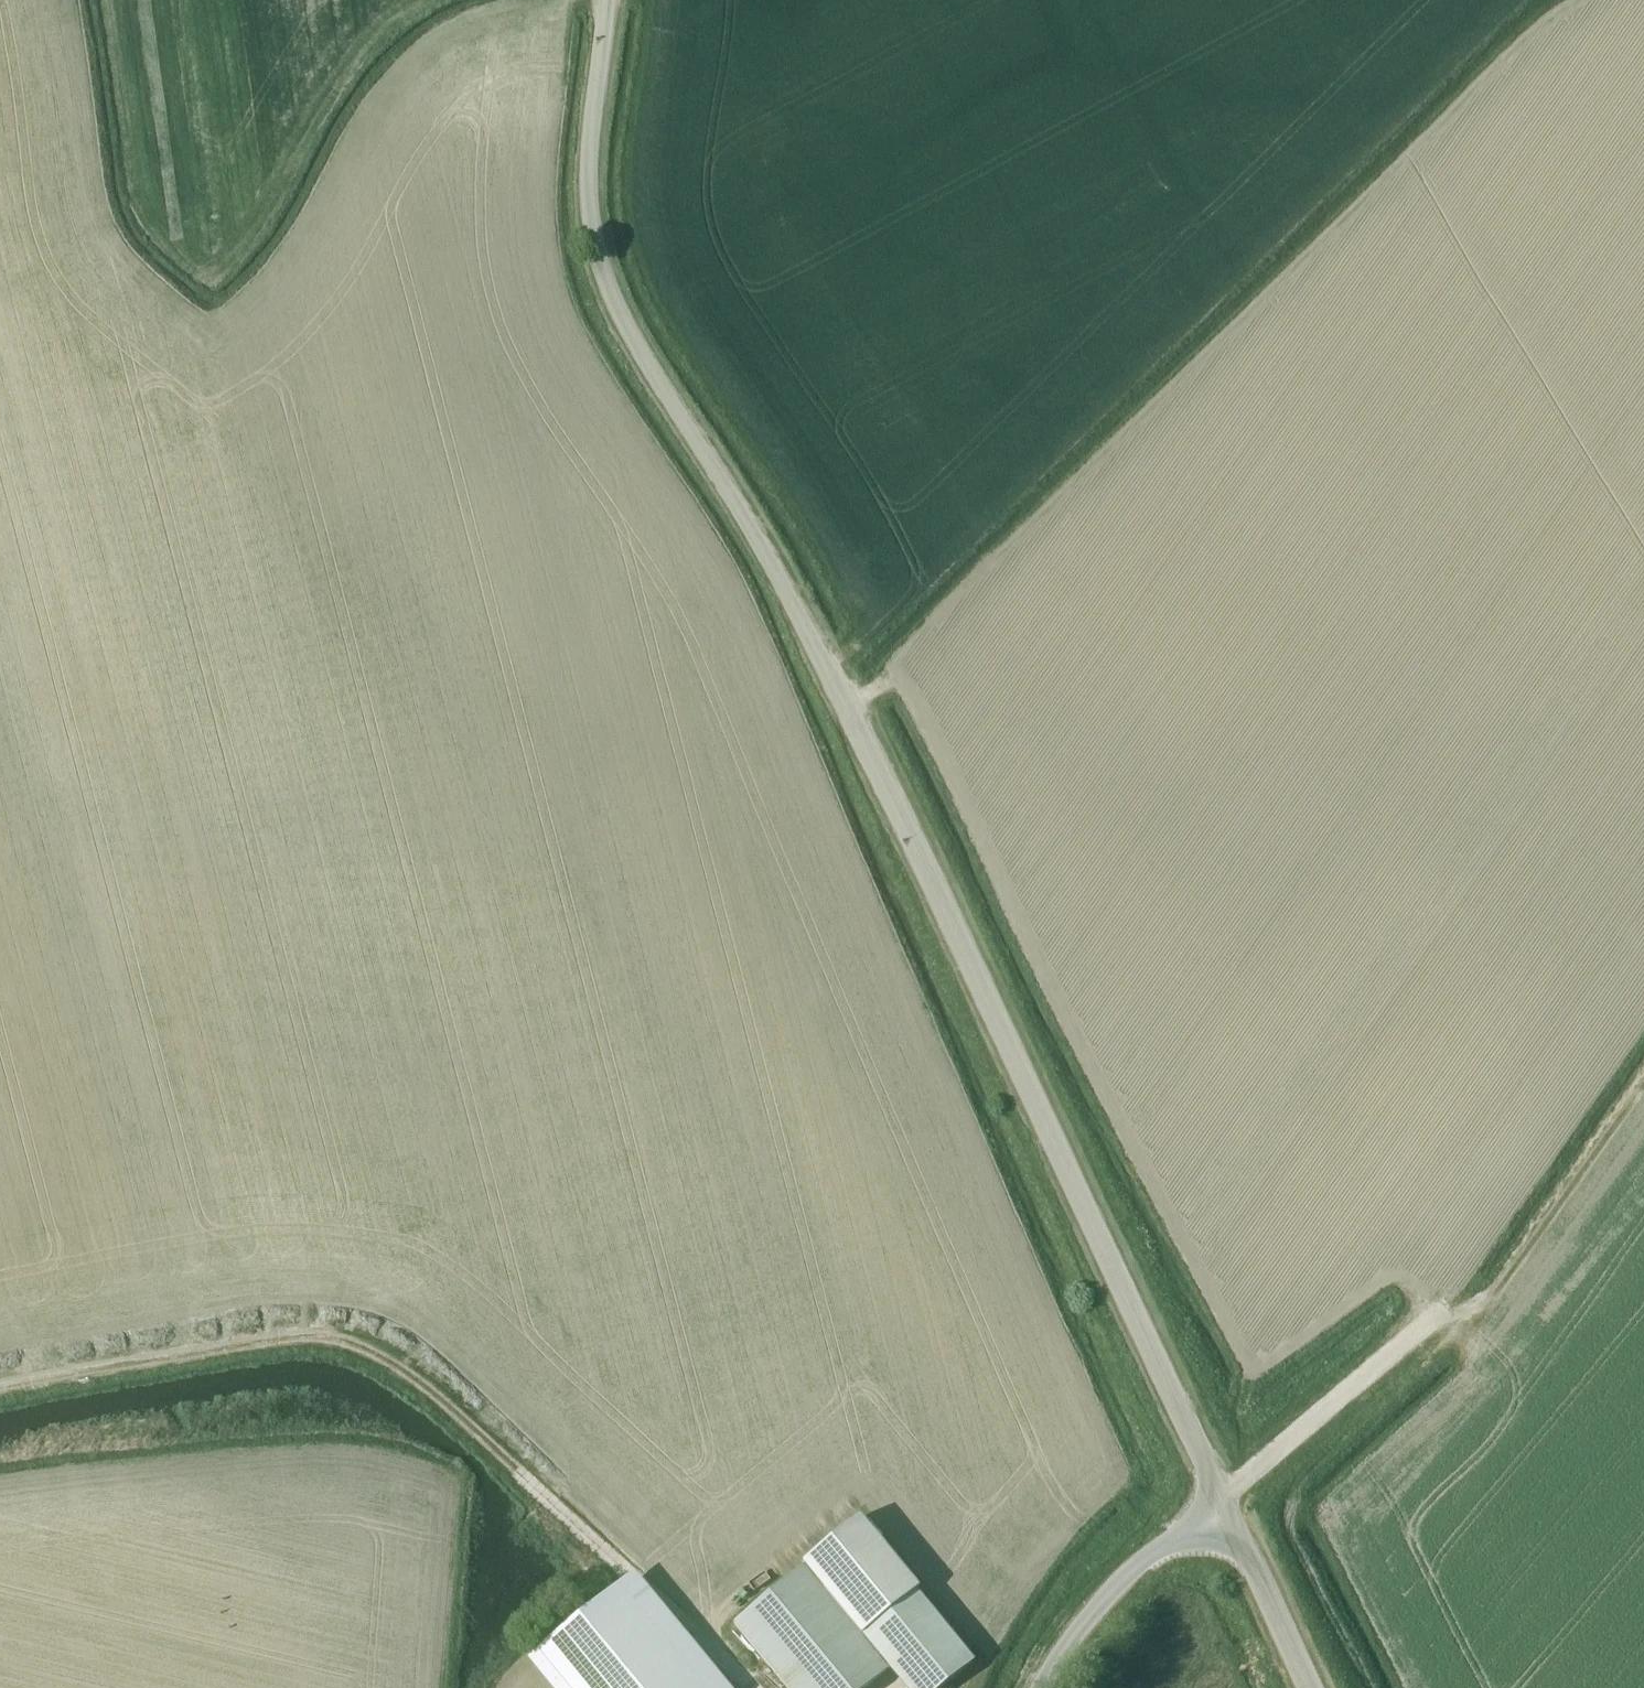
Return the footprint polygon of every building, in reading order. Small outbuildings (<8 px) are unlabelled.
[(974,1661),(860,1521),(734,1624),(786,1687),(865,1687),(887,1670),(901,1687),(941,1687),(974,1661)] [(555,1687),(727,1687),(640,1568),(527,1650),(555,1687)]
